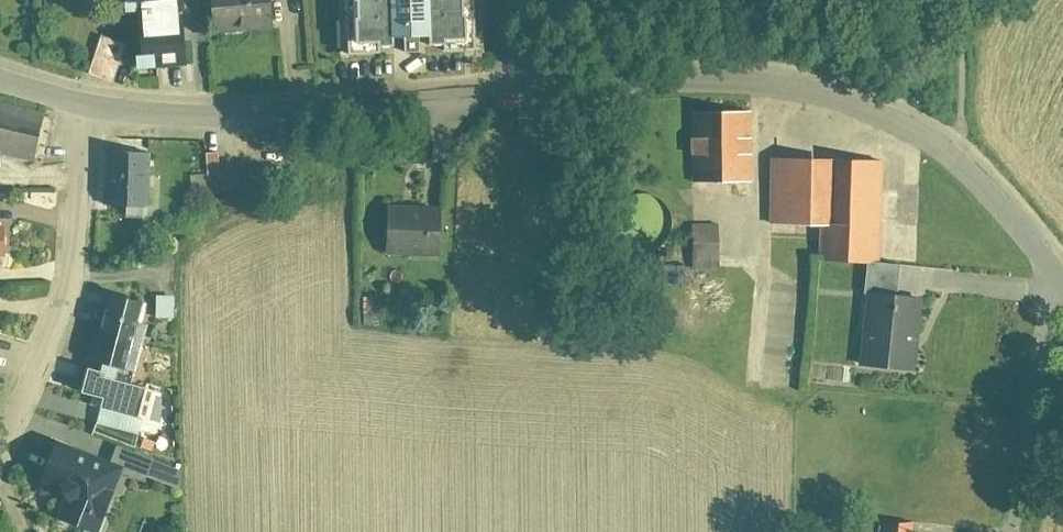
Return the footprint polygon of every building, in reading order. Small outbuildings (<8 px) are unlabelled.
[(182,0),(138,0),(139,10),(143,10),(144,26),(142,26),(144,55),(153,54),(154,63),(186,60),(182,23),(179,23),(178,6),(183,6),(182,0)] [(273,20),(271,0),(211,0),(213,25),(273,20)] [(359,53),(482,48),(480,0),(356,0),(359,53)] [(86,75),(113,83),(125,46),(99,39),(86,75)] [(32,159),(40,125),(0,115),(0,151),(32,159)] [(693,183),(751,184),(752,115),(694,115),(693,183)] [(104,156),(104,210),(145,210),(145,156),(104,156)] [(204,157),(206,184),(223,183),(221,156),(204,157)] [(880,266),(881,227),(882,162),(771,160),(769,225),(823,226),(822,264),(880,266)] [(211,188),(211,199),(226,199),(226,188),(211,188)] [(617,212),(614,229),(623,244),(634,251),(649,251),(662,244),(670,228),(667,211),(657,199),(643,196),(628,199),(617,212)] [(382,209),(382,256),(441,257),(442,209),(382,209)] [(678,228),(678,270),(715,270),(715,228),(678,228)] [(875,291),(869,362),(922,367),(928,296),(875,291)] [(89,366),(82,391),(104,396),(101,407),(140,417),(148,386),(132,382),(147,324),(141,323),(146,302),(111,293),(100,334),(98,334),(92,357),(103,360),(101,369),(89,366)] [(361,302),(361,316),(378,316),(378,301),(361,302)] [(38,485),(61,494),(51,521),(80,531),(94,531),(117,474),(52,449),(38,485)] [(152,463),(117,450),(110,470),(144,483),(152,463)]
